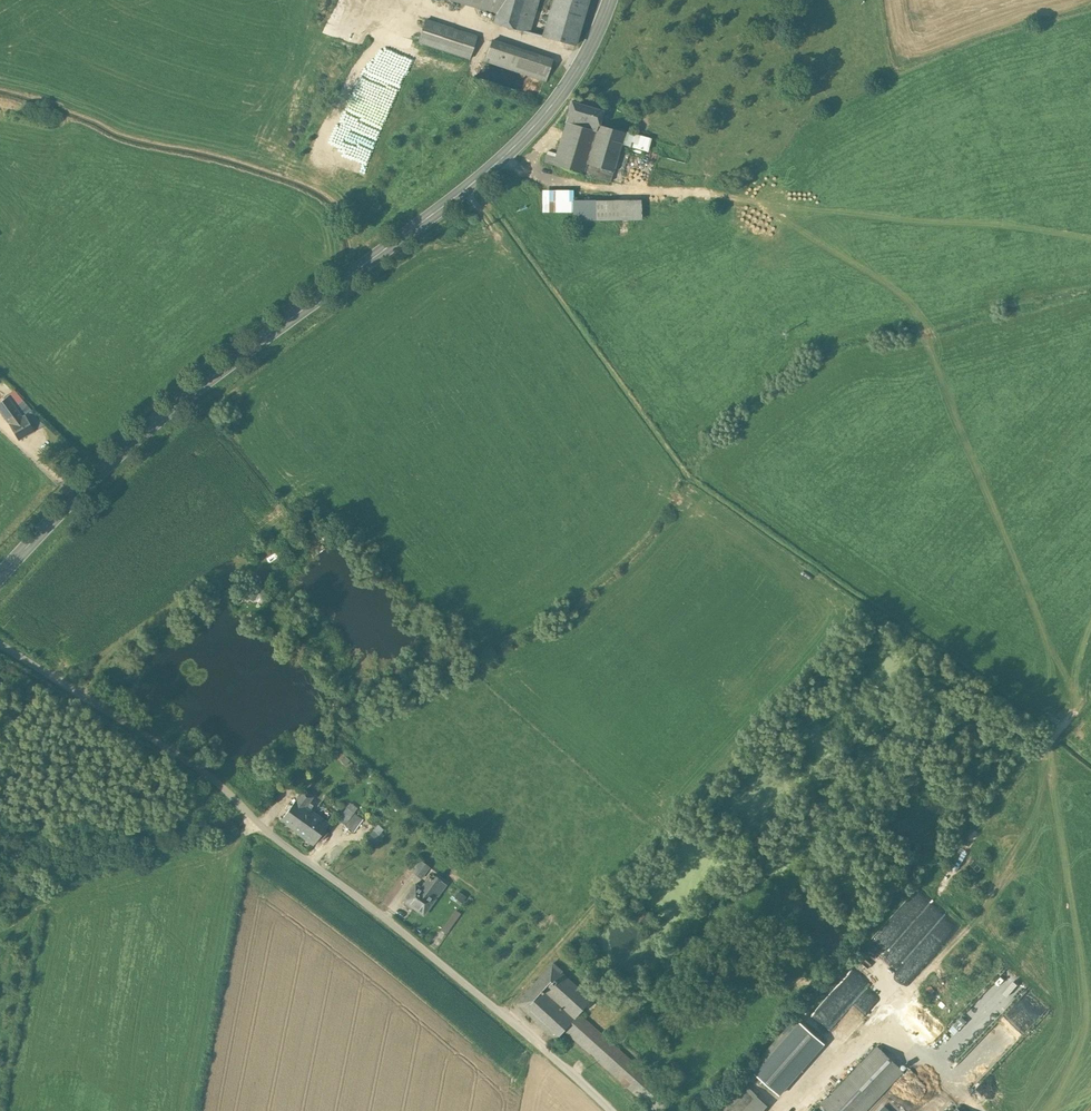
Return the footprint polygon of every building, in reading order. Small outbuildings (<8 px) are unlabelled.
[(375,0),(346,0),(372,8),(375,0)] [(496,13),(500,0),(451,0),(496,13)] [(493,23),(519,30),(527,0),(500,0),(496,13),(493,23)] [(543,36),(575,45),(587,0),(552,0),(543,36)] [(478,36),(426,19),(418,41),(471,58),(478,36)] [(552,61),(492,41),(486,59),(546,80),(552,61)] [(603,111),(571,101),(567,116),(568,116),(599,125),(603,111)] [(599,125),(568,116),(557,153),(556,155),(613,171),(622,143),(625,132),(599,125)] [(651,139),(625,132),(622,143),(647,151),(651,139)] [(557,153),(548,151),(544,162),(553,165),(556,155),(557,153)] [(613,171),(556,155),(553,165),(583,174),(610,182),(613,171)] [(651,183),(674,185),(675,174),(652,173),(651,183)] [(573,192),(544,193),(544,210),(573,209),(573,202),(573,192)] [(573,219),(596,218),(596,202),(573,202),(573,209),(573,219)] [(619,218),(619,202),(596,202),(596,218),(619,218)] [(10,423),(22,416),(7,396),(0,401),(0,410),(10,423)] [(22,416),(10,423),(19,438),(34,429),(25,414),(22,416)] [(295,800),(281,820),(298,833),(297,833),(313,844),(317,839),(319,841),(322,841),(328,832),(327,830),(324,828),(328,823),(310,809),(313,805),(309,802),(313,797),(304,790),(296,800),(295,800)] [(347,807),(338,818),(345,823),(354,812),(347,807)] [(354,812),(345,823),(353,830),(362,819),(354,812)] [(369,833),(363,841),(373,849),(377,844),(379,841),(369,833)] [(422,860),(414,871),(421,877),(429,866),(422,860)] [(439,886),(429,878),(420,888),(430,896),(439,886)] [(420,888),(415,884),(403,900),(413,908),(423,916),(435,900),(430,896),(420,888)] [(946,943),(959,927),(957,919),(917,885),(871,939),(873,945),(884,955),(882,947),(883,947),(882,941),(879,939),(882,935),(883,934),(887,930),(896,927),(902,921),(904,921),(906,918),(909,920),(919,918),(924,922),(925,929),(931,934),(931,936),(937,940),(938,945),(946,943)] [(457,890),(454,898),(463,901),(466,894),(457,890)] [(413,908),(403,900),(401,903),(408,908),(407,909),(410,911),(413,908)] [(447,932),(461,912),(455,908),(441,928),(447,932)] [(554,963),(518,1003),(533,1017),(569,977),(562,971),(562,970),(554,963)] [(569,977),(533,1017),(558,1039),(566,1030),(580,1014),(594,999),(569,977)] [(815,1017),(829,1028),(855,995),(841,984),(815,1017)] [(646,1008),(613,1044),(621,1050),(653,1014),(646,1008)] [(580,1014),(566,1030),(655,1110),(688,1110),(663,1089),(621,1050),(613,1044),(580,1014)] [(765,1059),(755,1071),(782,1094),(827,1042),(797,1017),(763,1057),(765,1059)] [(829,1097),(827,1096),(821,1103),(829,1110),(866,1110),(904,1071),(878,1046),(829,1097)] [(768,1105),(744,1083),(722,1107),(726,1110),(725,1110),(762,1110),(768,1105)]
